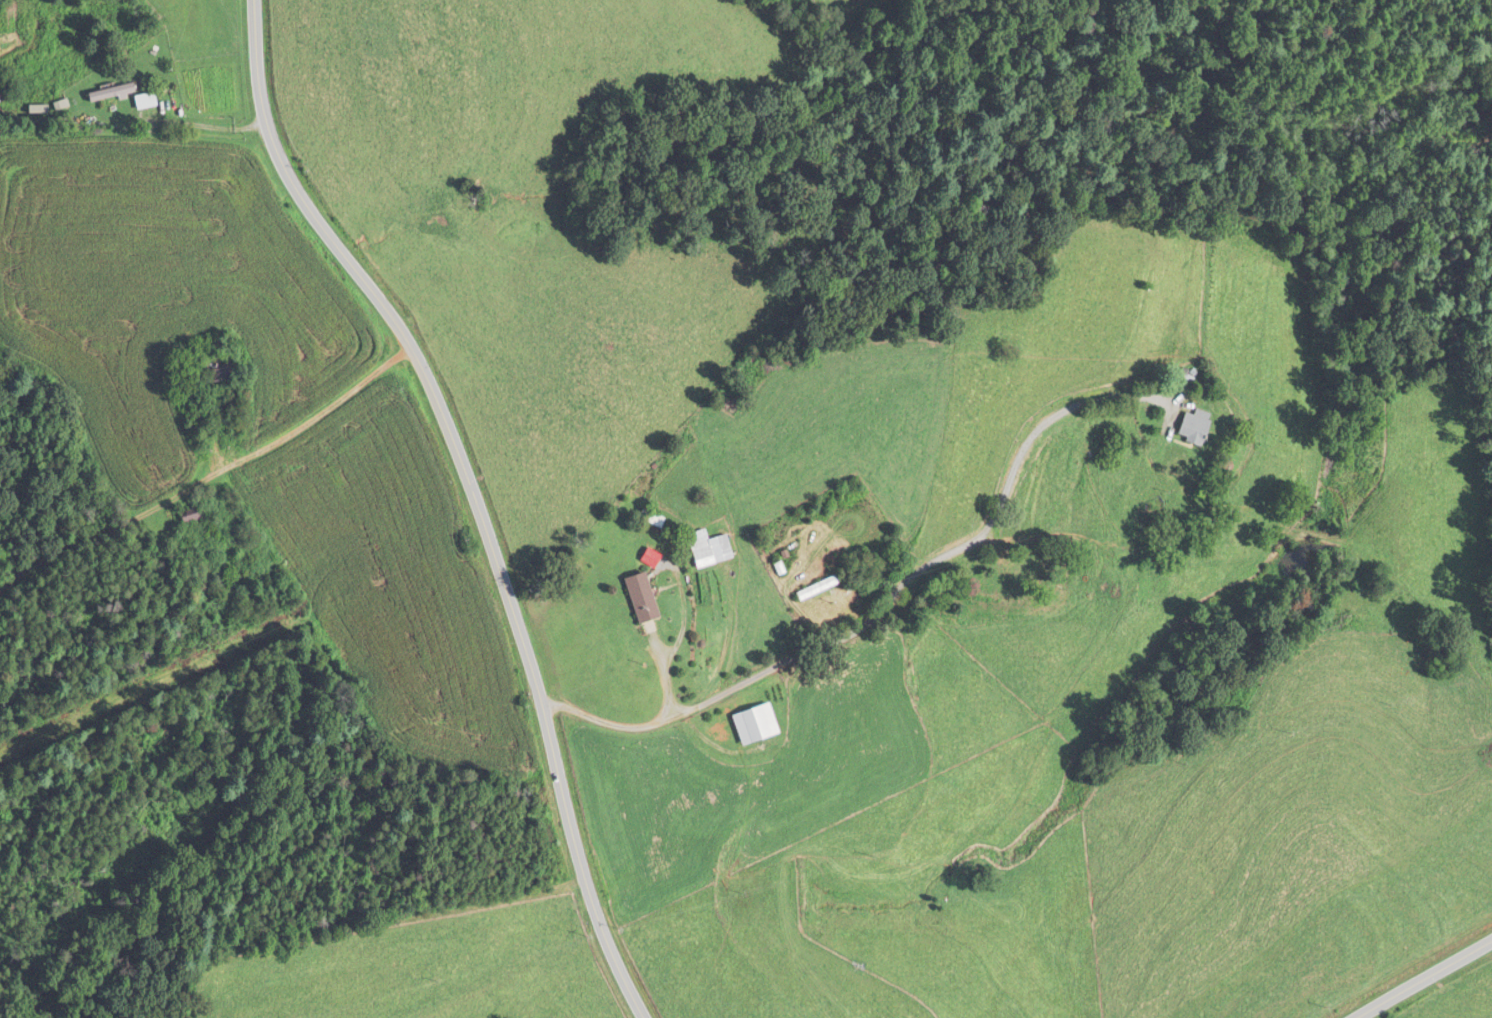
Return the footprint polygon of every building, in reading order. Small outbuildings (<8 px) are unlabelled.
[(128,94),(127,85),(78,93),(80,105),(121,99),(120,95),(128,94)] [(125,99),(128,112),(149,107),(145,93),(125,99)] [(1170,438),(1195,446),(1206,414),(1190,409),(1188,415),(1179,412),(1170,438)] [(199,517),(189,503),(169,516),(178,530),(199,517)] [(681,534),(690,568),(727,559),(721,534),(702,539),(700,529),(681,534)] [(639,571),(618,577),(630,623),(651,618),(639,571)] [(834,584),(829,574),(789,593),(794,602),(834,584)] [(736,745),(773,734),(764,703),(727,714),(736,745)]
